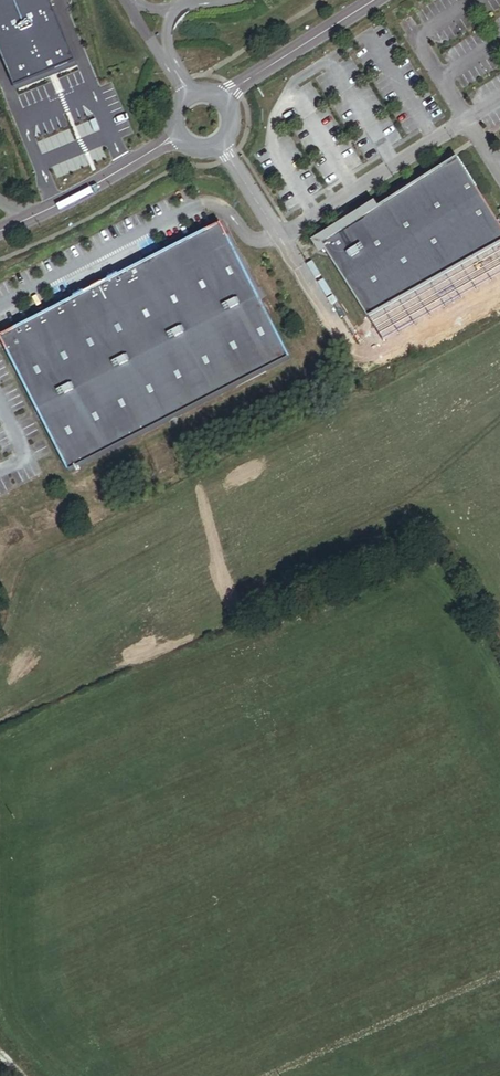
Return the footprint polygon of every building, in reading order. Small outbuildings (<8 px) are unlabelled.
[(15,89),(32,82),(68,66),(77,63),(50,0),(0,0),(0,52),(15,89)] [(456,158),(320,244),(374,329),(499,249),(499,227),(456,158)] [(224,231),(1,341),(57,453),(69,475),(291,362),(224,231)] [(138,684),(122,690),(127,704),(143,699),(138,684)] [(231,738),(248,733),(243,717),(226,722),(231,738)] [(292,764),(277,768),(281,782),(296,778),(292,764)] [(236,769),(221,773),(225,788),(241,784),(236,769)] [(21,837),(36,832),(31,817),(15,822),(21,837)] [(203,846),(220,841),(215,826),(199,831),(203,846)] [(131,853),(114,855),(116,870),(133,867),(131,853)] [(17,890),(32,887),(29,874),(14,878),(17,890)] [(158,879),(141,883),(145,897),(162,892),(158,879)] [(80,893),(64,893),(64,907),(80,907),(80,893)] [(15,950),(32,948),(30,933),(13,935),(15,950)]
